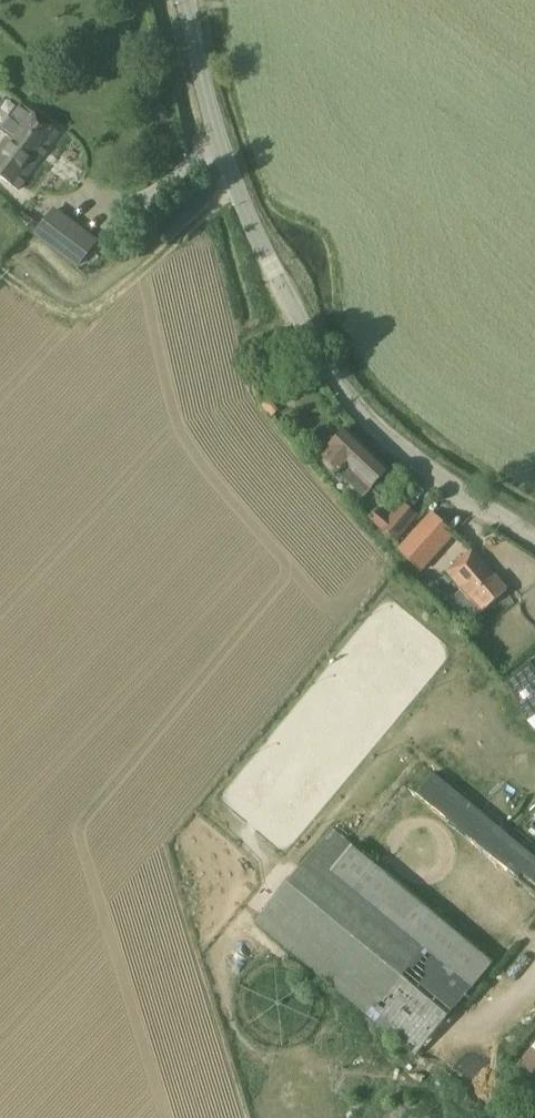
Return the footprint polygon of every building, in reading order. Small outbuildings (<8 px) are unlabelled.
[(0,142),(0,173),(19,187),(61,131),(22,101),(10,116),(16,121),(0,142)] [(33,235),(76,268),(78,269),(98,242),(53,209),(33,235)] [(362,496),(369,489),(387,470),(346,430),(320,456),(362,496)] [(371,522),(381,530),(396,542),(417,516),(401,504),(389,519),(379,511),(371,522)] [(434,513),(400,552),(424,573),(458,534),(434,513)] [(507,589),(507,588),(472,549),(446,572),(481,612),(507,589)] [(529,661),(503,679),(513,693),(521,714),(526,723),(534,717),(534,670),(529,661)] [(534,885),(534,855),(435,773),(417,795),(517,878),(521,873),(534,885)] [(491,964),(352,846),(332,829),(254,923),(416,1057),(491,964)] [(518,1065),(534,1079),(534,1044),(518,1065)]
